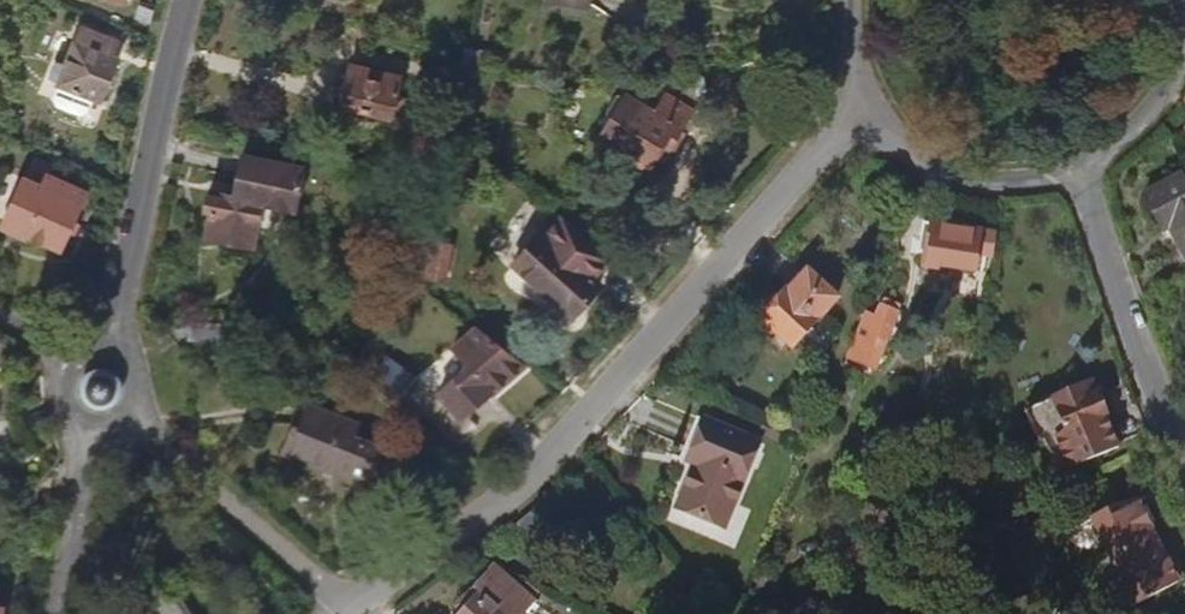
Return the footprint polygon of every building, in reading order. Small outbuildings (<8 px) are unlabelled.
[(603,0),(565,0),(565,1),(599,12),(603,0)] [(104,97),(122,54),(110,49),(117,35),(85,22),(68,61),(60,57),(53,73),(62,77),(61,80),(62,81),(55,95),(58,103),(85,112),(91,109),(97,94),(104,97)] [(477,67),(481,54),(467,51),(465,61),(464,65),(477,67)] [(464,65),(465,61),(455,59),(447,98),(457,100),(464,65)] [(403,115),(407,96),(399,95),(403,76),(353,64),(343,102),(393,116),(394,113),(403,115)] [(469,104),(475,77),(483,79),(484,72),(476,71),(477,67),(464,65),(457,100),(469,104)] [(682,134),(694,112),(666,97),(655,117),(627,100),(601,146),(648,173),(662,149),(670,154),(673,150),(677,152),(686,136),(682,134)] [(440,169),(448,134),(425,129),(418,164),(440,169)] [(32,160),(26,172),(8,163),(0,179),(0,218),(8,223),(10,220),(44,236),(71,180),(32,160)] [(1178,175),(1142,201),(1167,234),(1173,230),(1184,246),(1184,185),(1178,175)] [(253,245),(265,189),(238,183),(235,193),(217,190),(215,194),(209,193),(206,207),(213,208),(208,235),(253,245)] [(601,283),(582,268),(598,250),(549,207),(534,226),(530,223),(487,272),(557,334),(601,283)] [(994,255),(997,233),(934,224),(930,253),(924,252),(922,270),(938,272),(939,264),(975,268),(978,252),(994,255)] [(443,298),(453,245),(434,241),(425,284),(443,298)] [(817,320),(836,299),(804,270),(781,295),(773,295),(763,306),(763,315),(759,319),(791,348),(806,332),(819,345),(831,332),(817,320)] [(875,368),(902,306),(884,298),(875,318),(865,313),(847,356),(875,368)] [(496,397),(530,366),(483,329),(457,352),(472,366),(441,395),(464,421),(493,395),(496,397)] [(369,369),(398,390),(411,373),(382,352),(369,369)] [(1106,376),(1039,403),(1065,470),(1130,444),(1117,410),(1119,409),(1106,376)] [(350,435),(354,423),(301,403),(283,448),(337,469),(335,474),(367,486),(382,446),(350,435)] [(764,438),(706,414),(695,440),(703,444),(695,463),(678,506),(728,527),(764,438)] [(703,444),(695,440),(687,460),(695,463),(703,444)] [(1165,551),(1150,523),(1154,520),(1147,506),(1142,508),(1140,504),(1121,514),(1116,507),(1092,519),(1136,603),(1184,578),(1174,556),(1169,558),(1165,551)] [(1174,556),(1170,549),(1165,551),(1169,558),(1174,556)] [(458,613),(520,613),(534,598),(494,563),(466,595),(471,599),(458,613)] [(174,600),(169,603),(159,589),(136,604),(142,613),(141,613),(184,613),(174,600)]
